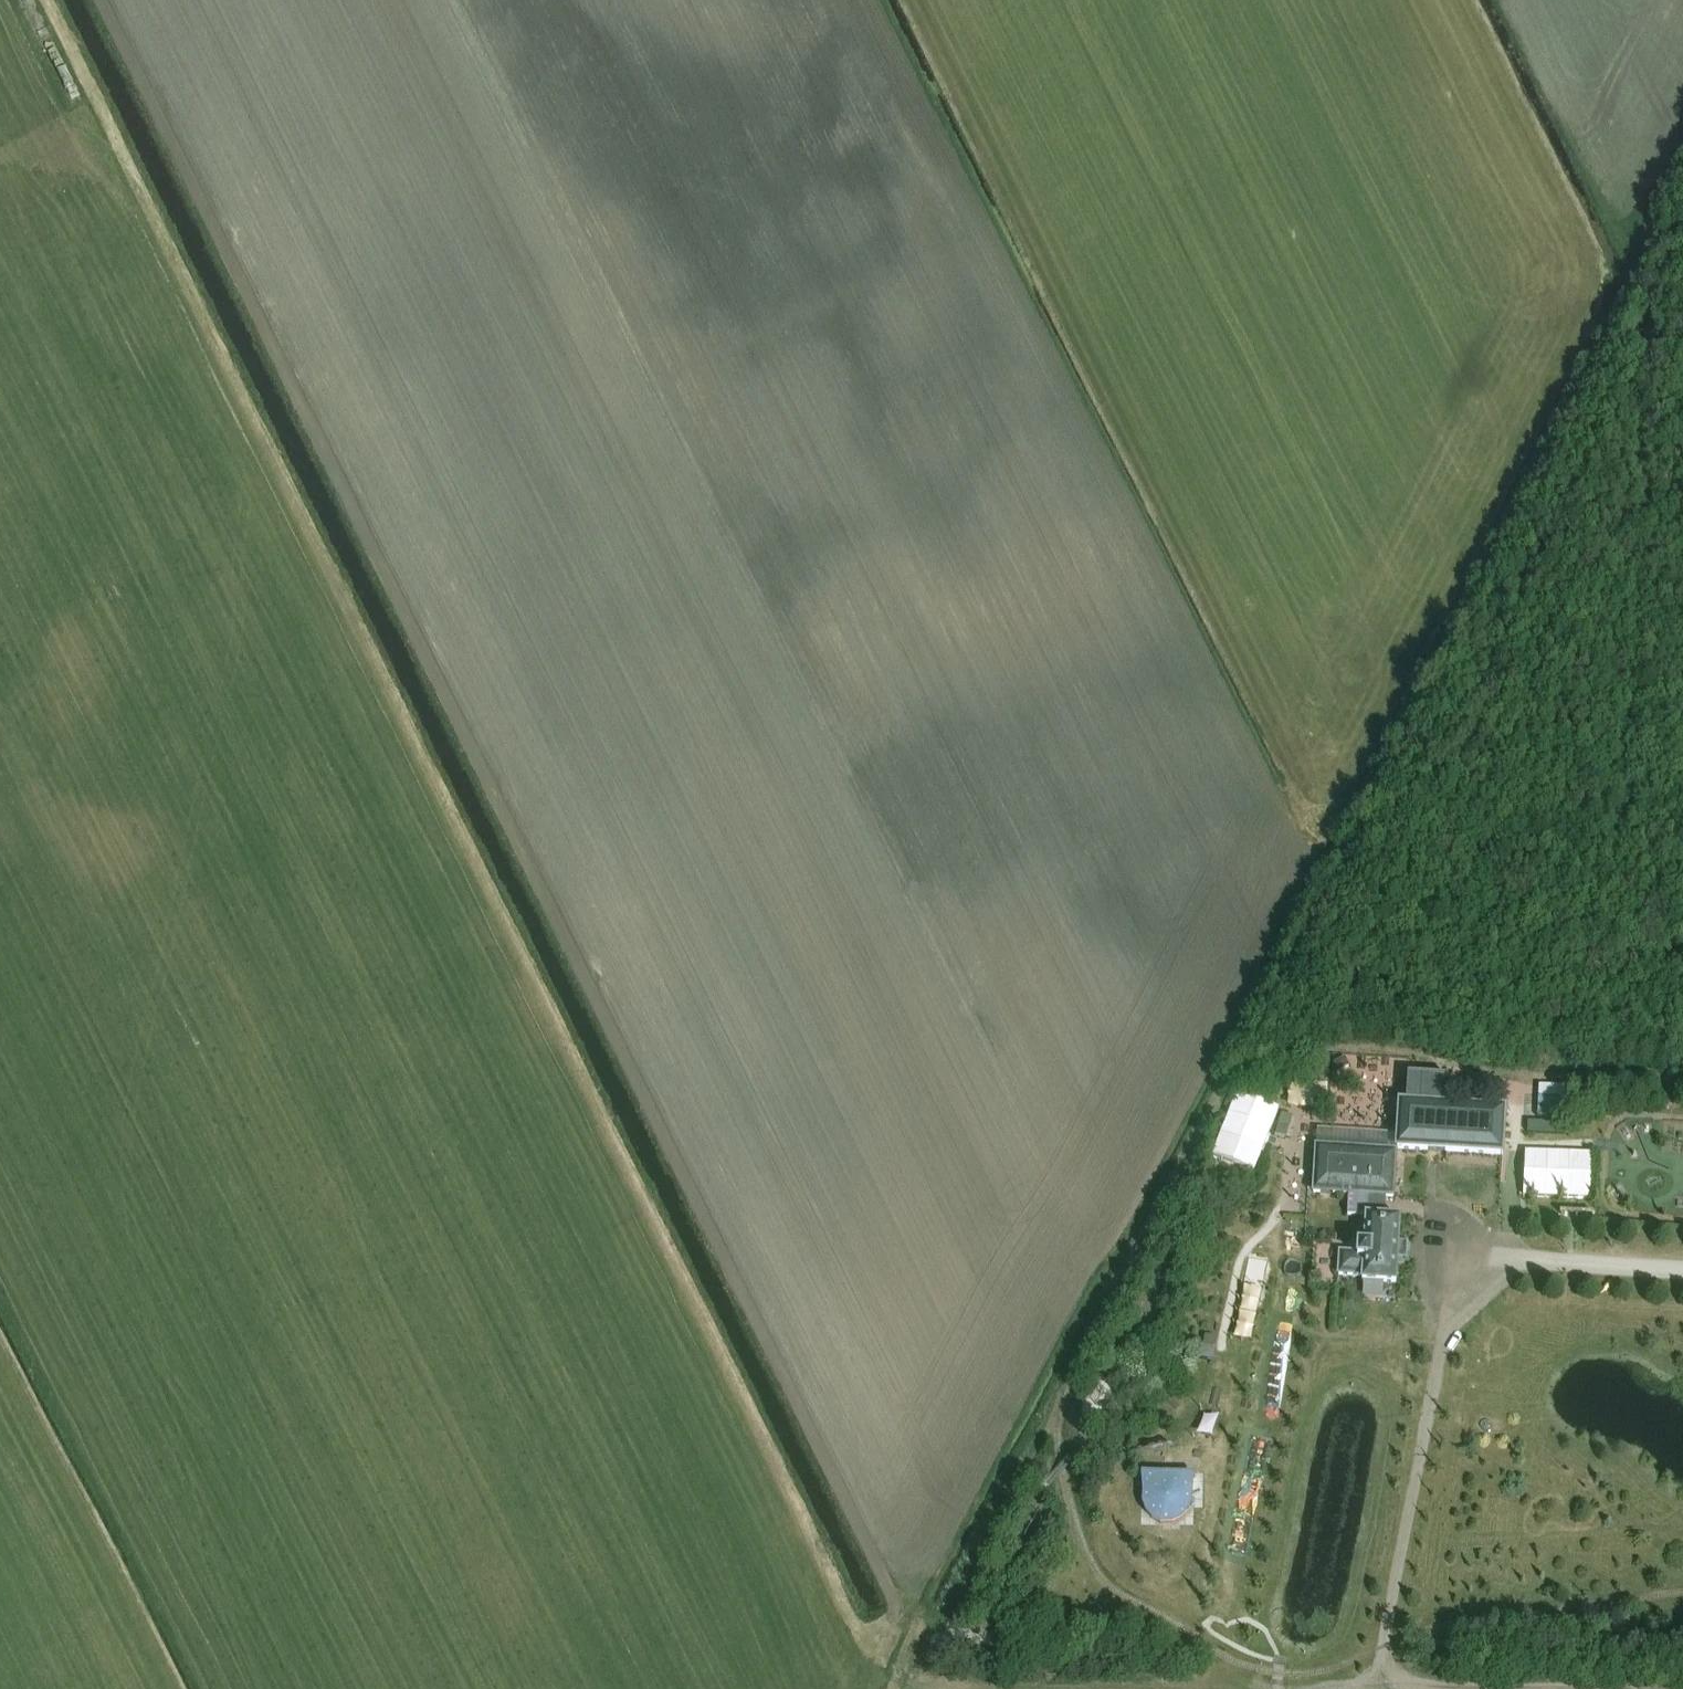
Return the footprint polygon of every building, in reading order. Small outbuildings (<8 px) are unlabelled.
[(1332,1095),(1348,1096),(1349,1073),(1333,1072),(1332,1095)] [(1406,1106),(1399,1106),(1396,1150),(1501,1156),(1504,1112),(1445,1109),(1447,1080),(1408,1077),(1406,1106)] [(1369,1128),(1368,1137),(1388,1138),(1388,1128),(1369,1128)] [(1396,1154),(1316,1148),(1313,1194),(1369,1198),(1368,1218),(1381,1219),(1383,1198),(1393,1199),(1396,1154)] [(1589,1199),(1590,1155),(1524,1152),(1522,1197),(1579,1199),(1589,1199)] [(1395,1285),(1399,1220),(1381,1219),(1368,1218),(1366,1218),(1364,1248),(1358,1247),(1357,1256),(1339,1255),(1338,1277),(1362,1278),(1362,1283),(1395,1285)]
